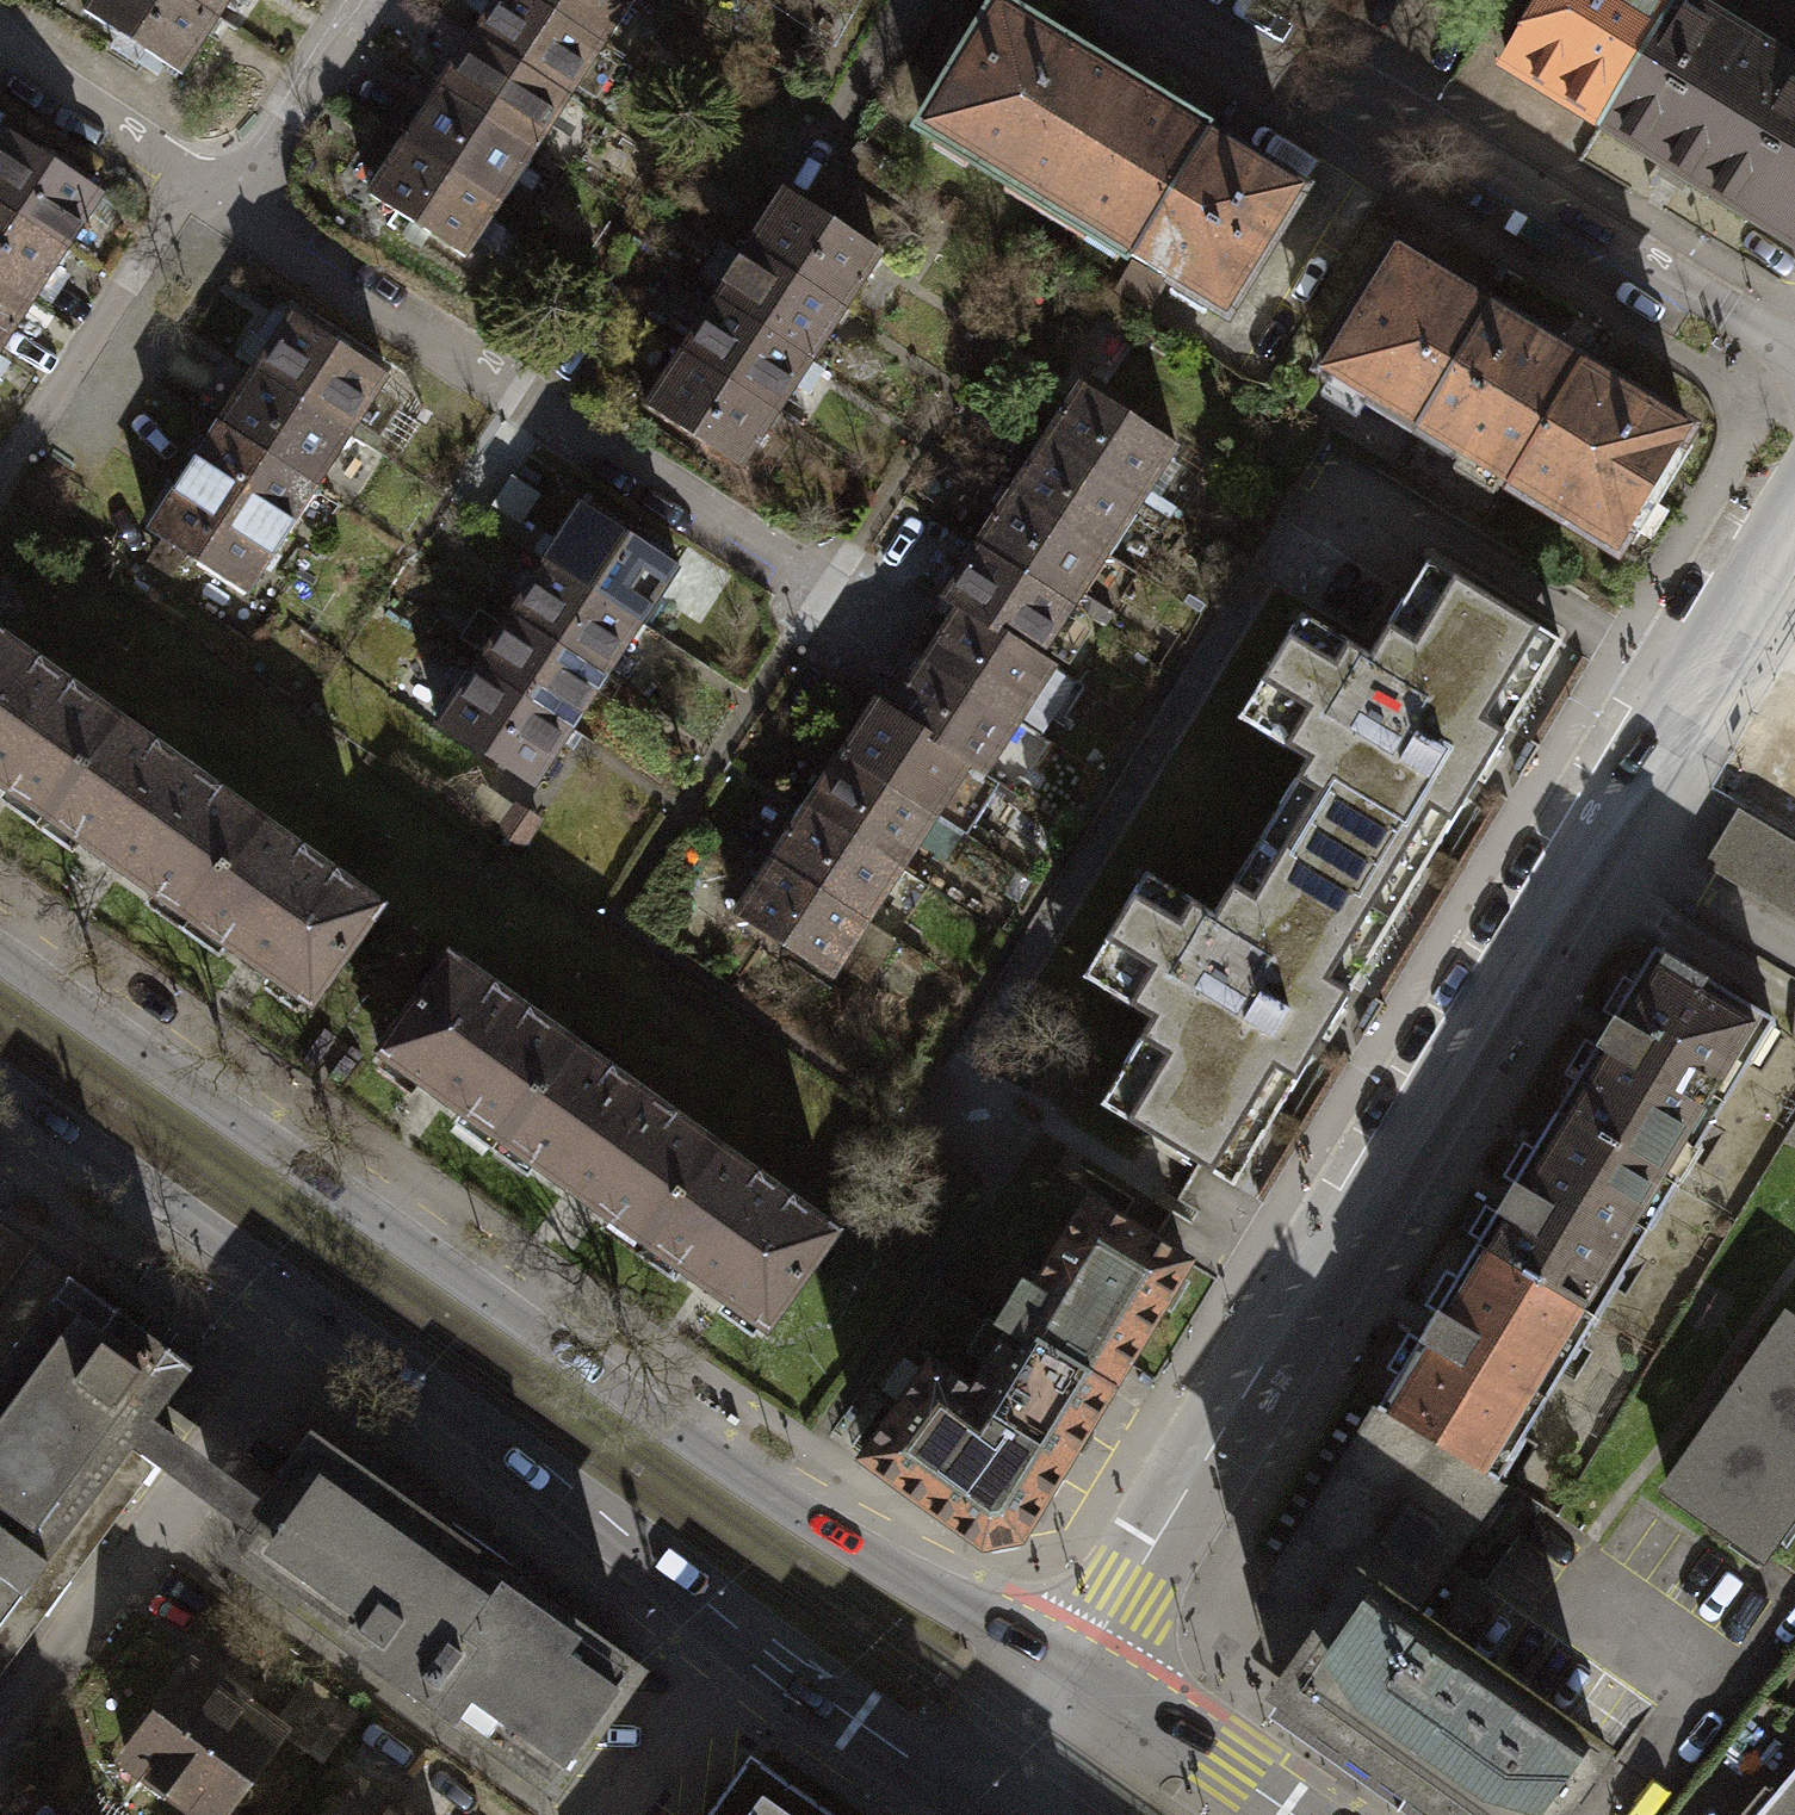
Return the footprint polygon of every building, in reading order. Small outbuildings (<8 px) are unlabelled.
[(72,12),(171,75),(205,21),(172,0),(80,0),(72,12)] [(205,21),(219,0),(172,0),(205,21)] [(526,0),(485,0),(462,34),(559,97),(593,44),(526,0)] [(593,44),(622,0),(526,0),(593,44)] [(1680,4),(1673,0),(1542,0),(1493,82),(1598,142),(1680,4)] [(908,129),(1124,259),(1200,135),(983,4),(908,129)] [(1680,4),(1598,142),(1794,263),(1794,75),(1785,69),(1680,4)] [(559,97),(462,34),(427,88),(524,150),(559,97)] [(1785,69),(1794,75),(1794,53),(1785,69)] [(524,150),(427,88),(393,141),(489,203),(524,150)] [(1290,190),(1200,135),(1124,259),(1215,314),(1290,190)] [(0,136),(0,213),(56,248),(91,194),(0,136)] [(489,203),(393,141),(358,194),(454,257),(489,203)] [(872,256),(775,192),(740,245),(837,309),(872,256)] [(0,213),(0,289),(20,303),(56,248),(0,213)] [(837,309),(740,245),(705,299),(802,362),(837,309)] [(1405,429),(1479,308),(1385,251),(1311,372),(1405,429)] [(0,289),(0,334),(20,303),(0,289)] [(802,362),(705,299),(670,352),(766,415),(802,362)] [(1405,429),(1498,485),(1571,364),(1479,308),(1405,429)] [(375,377),(281,316),(245,369),(340,431),(375,377)] [(766,415),(670,352),(635,405),(731,468),(766,415)] [(1679,429),(1571,364),(1498,485),(1605,550),(1679,429)] [(340,431),(245,369),(210,423),(304,485),(340,431)] [(1131,499),(1166,446),(1069,384),(1035,438),(1131,499)] [(304,485),(210,423),(175,477),(269,539),(304,485)] [(1097,552),(1131,499),(1035,438),(1001,491),(1097,552)] [(269,539),(175,477),(139,531),(234,592),(269,539)] [(1063,606),(1097,552),(1001,491),(967,545),(1063,606)] [(665,569),(569,507),(534,560),(630,622),(665,569)] [(1030,657),(1063,606),(967,545),(932,599),(946,608),(1028,661),(1030,657)] [(630,622),(534,560),(499,613),(595,675),(630,622)] [(1561,642),(1428,562),(1370,658),(1301,616),(1238,720),(1307,761),(1259,841),(1392,921),(1561,642)] [(1043,666),(1030,657),(1028,661),(946,608),(913,658),(1008,721),(1043,666)] [(595,675),(499,613),(465,667),(560,729),(595,675)] [(0,644),(0,792),(34,816),(104,718),(0,644)] [(913,658),(880,709),(961,761),(959,764),(974,774),(1008,721),(913,658)] [(560,729),(465,667),(430,720),(526,782),(560,729)] [(829,751),(830,752),(926,814),(956,834),(989,784),(974,774),(959,764),(961,761),(880,709),(863,698),(829,751)] [(178,919),(248,821),(104,718),(34,816),(178,919)] [(830,752),(795,806),(891,868),(926,814),(830,752)] [(795,806),(760,860),(856,922),(891,868),(795,806)] [(1739,808),(1704,864),(1794,920),(1794,842),(1739,808)] [(298,1005),(369,907),(248,821),(178,919),(298,1005)] [(1100,1104),(1232,1184),(1392,921),(1259,841),(1214,915),(1146,874),(1082,979),(1151,1020),(1100,1104)] [(760,860),(726,914),(821,975),(856,922),(760,860)] [(1556,1112),(1662,1176),(1761,1012),(1655,948),(1556,1112)] [(490,1140),(560,1042),(438,956),(368,1054),(490,1140)] [(634,1242),(704,1144),(560,1042),(490,1140),(634,1242)] [(1582,1308),(1662,1176),(1556,1112),(1476,1244),(1582,1308)] [(704,1144),(634,1242),(755,1328),(825,1230),(704,1144)] [(1003,1318),(1013,1324),(1112,1383),(1186,1260),(1086,1200),(1032,1290),(1023,1284),(1003,1318)] [(1379,1405),(1485,1470),(1582,1308),(1476,1244),(1379,1405)] [(68,1273),(0,1365),(0,1622),(192,1364),(68,1273)] [(1787,1319),(1668,1487),(1762,1553),(1794,1507),(1794,1325),(1787,1319)] [(1112,1383),(1013,1324),(972,1392),(933,1361),(865,1456),(985,1543),(1022,1536),(1112,1383)] [(1261,1603),(1274,1655),(1296,1670),(1281,1693),(1451,1814),(1552,1814),(1599,1748),(1431,1630),(1468,1580),(1433,1556),(1492,1474),(1485,1470),(1379,1405),(1276,1577),(1261,1603)] [(624,1666),(307,1446),(229,1558),(546,1778),(624,1666)] [(227,1813),(265,1733),(150,1678),(112,1758),(227,1813)] [(747,1755),(703,1814),(829,1814),(747,1755)] [(1745,1814),(1794,1814),(1794,1756),(1745,1814)] [(310,1814),(346,1814),(316,1801),(310,1814)]
